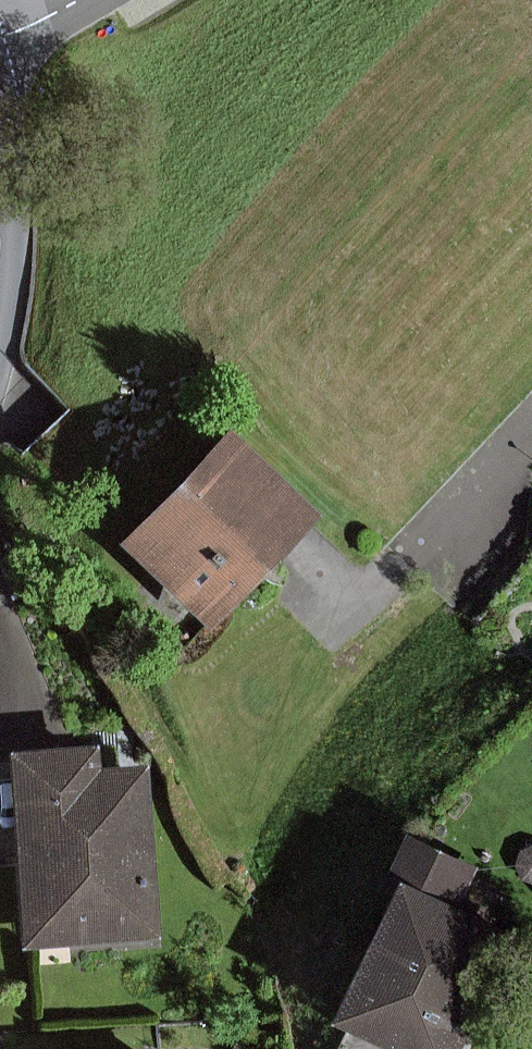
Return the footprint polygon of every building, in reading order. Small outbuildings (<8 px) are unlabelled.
[(323,516),(232,429),(122,543),(212,630),(293,547),(323,516)] [(103,771),(101,746),(11,752),(25,949),(161,939),(149,768),(103,771)] [(417,834),(398,874),(418,884),(350,1025),(401,1048),(475,1048),(529,937),(468,907),(488,868),(417,834)] [(527,851),(522,865),(530,878),(531,879),(531,848),(527,851)]
